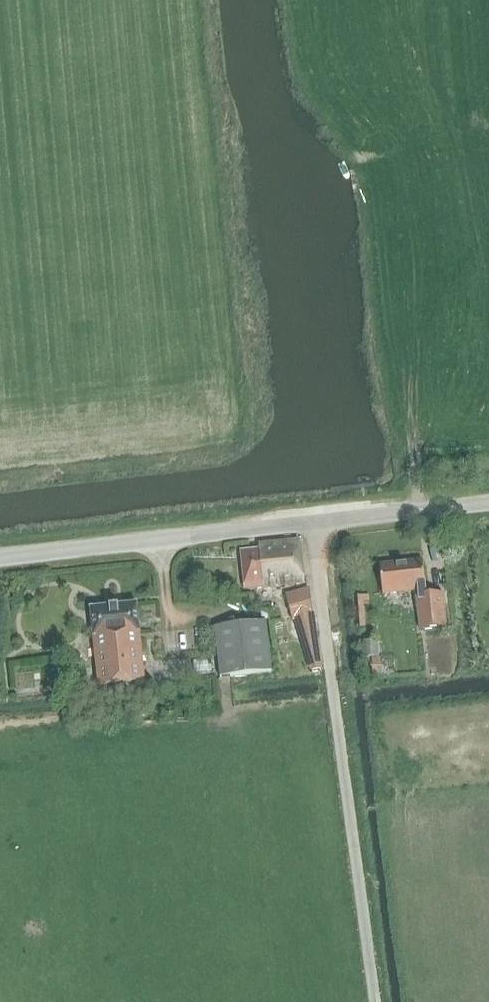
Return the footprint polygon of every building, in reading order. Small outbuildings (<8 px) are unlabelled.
[(244,589),(302,583),(297,540),(258,544),(258,549),(240,551),(244,589)] [(425,595),(425,594),(421,560),(379,564),(383,595),(415,591),(419,630),(447,627),(443,593),(425,595)] [(312,613),(309,588),(285,595),(292,621),(298,619),(310,660),(319,659),(314,613),(312,613)] [(369,595),(357,596),(359,628),(365,628),(363,602),(370,602),(369,595)] [(98,685),(144,680),(136,603),(90,608),(98,685)] [(272,672),(267,621),(213,627),(219,677),(272,672)] [(379,657),(378,640),(362,641),(363,658),(379,657)] [(382,676),(381,658),(371,658),(372,676),(382,676)]
